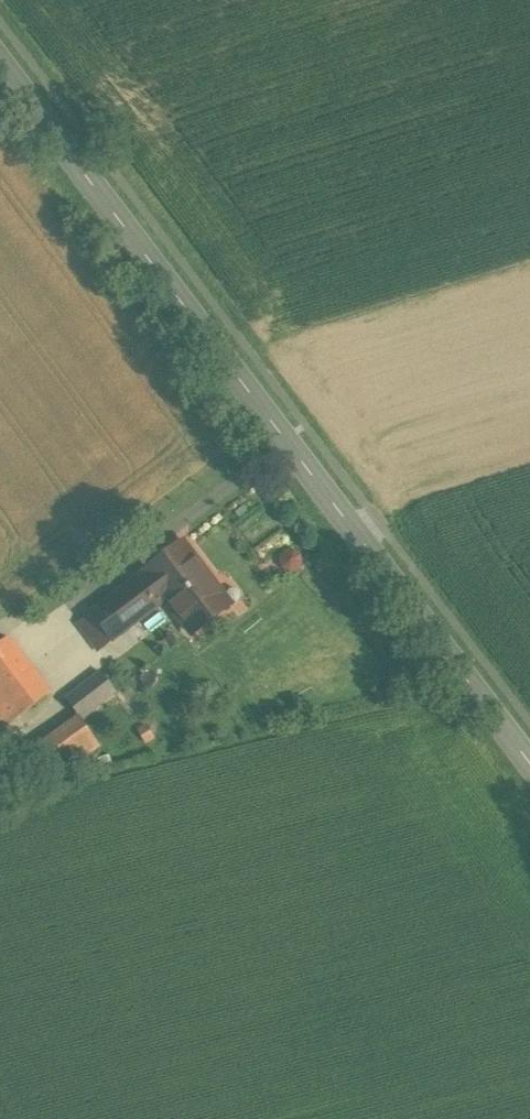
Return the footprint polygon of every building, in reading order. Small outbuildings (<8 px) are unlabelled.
[(101,650),(166,600),(163,595),(201,566),(182,542),(79,621),(101,650)] [(231,604),(201,566),(163,595),(166,600),(193,635),(231,604)] [(2,639),(0,641),(0,723),(6,729),(48,692),(2,639)] [(110,694),(94,674),(62,699),(78,719),(110,694)] [(97,747),(78,719),(30,749),(49,778),(97,747)]
